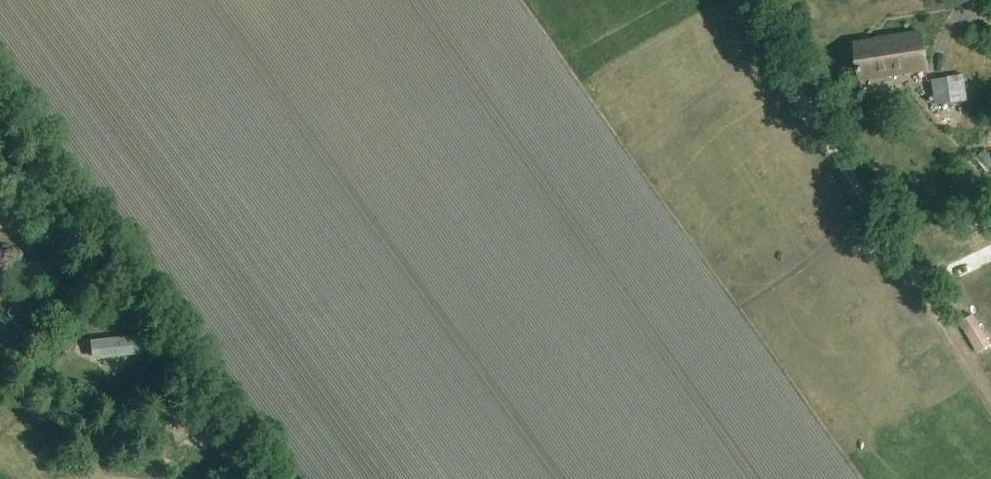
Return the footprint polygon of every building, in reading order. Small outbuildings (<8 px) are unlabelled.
[(885,40),(855,44),(860,80),(927,69),(921,33),(885,39),(885,40)] [(930,98),(931,103),(936,102),(936,105),(968,100),(965,76),(932,81),(935,97),(930,98)] [(970,143),(984,141),(979,110),(965,112),(970,143)] [(978,354),(990,346),(990,345),(973,314),(959,321),(978,354)] [(142,332),(90,337),(92,356),(144,352),(142,332)] [(235,446),(224,449),(228,461),(239,457),(235,446)]
